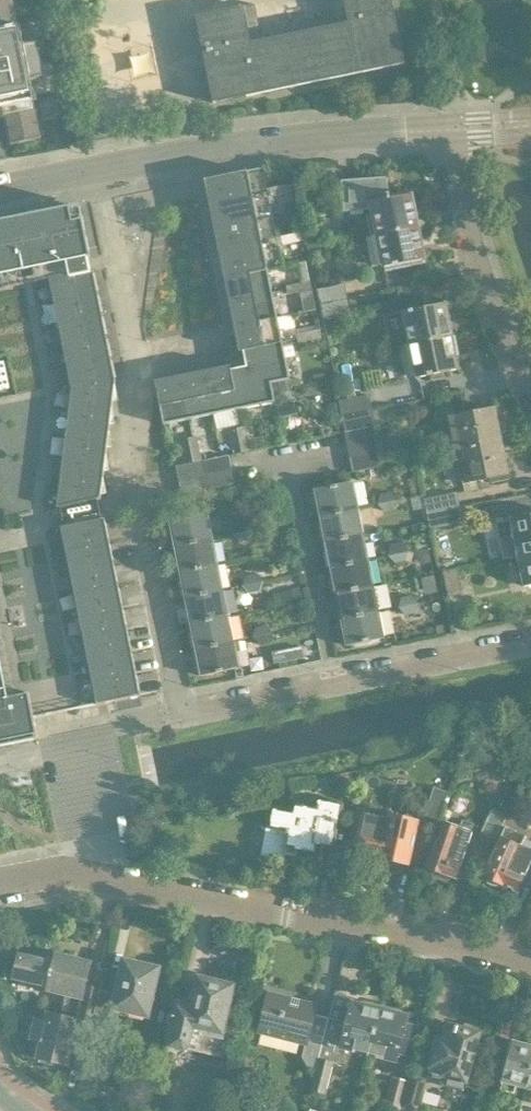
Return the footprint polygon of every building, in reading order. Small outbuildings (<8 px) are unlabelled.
[(5,117),(10,145),(41,138),(34,100),(35,100),(31,81),(43,77),(42,75),(41,76),(41,71),(41,68),(40,64),(39,58),(38,54),(37,51),(35,45),(36,45),(36,43),(24,44),(20,25),(18,26),(13,0),(0,0),(0,118),(5,117)] [(262,40),(251,42),(244,6),(221,11),(222,17),(198,22),(197,16),(195,16),(213,103),(215,102),(213,95),(245,89),(246,96),(405,63),(404,62),(393,64),(386,33),(398,30),(392,0),(343,0),(348,22),(262,40)] [(267,167),(262,168),(264,181),(270,180),(267,167)] [(290,379),(283,346),(297,343),(261,168),(214,177),(204,179),(239,352),(243,351),(246,366),(231,369),(230,365),(179,376),(154,380),(163,424),(275,402),(271,383),(290,379)] [(419,225),(413,198),(412,193),(396,197),(395,194),(389,196),(386,183),(370,184),(370,179),(342,181),(344,210),(371,208),(372,215),(368,216),(371,234),(376,233),(376,234),(419,225)] [(291,184),(278,186),(280,195),(293,193),(291,184)] [(278,186),(266,189),(267,193),(268,198),(280,195),(278,186)] [(9,736),(11,744),(38,738),(37,730),(34,718),(49,715),(55,713),(97,705),(115,701),(141,696),(140,693),(138,681),(137,676),(136,671),(133,659),(132,654),(131,649),(129,638),(128,632),(127,627),(125,616),(123,610),(123,606),(119,588),(118,584),(116,572),(114,566),(114,562),(111,547),(109,540),(107,528),(106,523),(105,518),(102,519),(99,508),(98,500),(101,500),(102,495),(102,493),(107,493),(104,479),(105,470),(110,470),(107,456),(108,447),(113,446),(109,432),(111,424),(115,423),(112,409),(113,400),(118,400),(115,386),(116,381),(111,356),(109,349),(102,313),(100,306),(93,271),(93,270),(92,270),(89,258),(81,220),(83,219),(80,208),(79,208),(78,205),(0,220),(0,738),(9,736)] [(419,225),(376,234),(382,267),(425,258),(419,225)] [(300,232),(288,235),(290,244),(302,241),(300,232)] [(288,235),(276,237),(277,242),(278,246),(290,244),(288,235)] [(310,281),(298,283),(300,292),(312,289),(310,281)] [(298,283),(286,286),(287,291),(287,294),(300,292),(298,283)] [(316,289),(319,303),(347,298),(344,284),(316,289)] [(347,298),(319,303),(322,319),(350,313),(347,298)] [(402,311),(409,344),(452,335),(445,303),(402,311)] [(320,329),(308,332),(310,340),(322,338),(321,334),(320,329)] [(308,332),(296,334),(297,340),(297,343),(310,340),(308,332)] [(452,335),(409,344),(416,378),(459,369),(452,335)] [(339,401),(342,417),(372,411),(369,395),(339,401)] [(449,416),(456,449),(500,441),(500,439),(499,440),(492,410),(494,409),(493,407),(449,416)] [(372,411),(342,417),(345,431),(371,426),(375,425),(372,411)] [(242,427),(237,428),(239,439),(248,438),(245,426),(242,427)] [(371,426),(345,431),(347,443),(373,437),(371,426)] [(192,437),(188,438),(191,449),(199,448),(197,436),(192,437)] [(373,437),(347,443),(350,457),(376,451),(373,437)] [(248,438),(239,439),(242,452),(247,451),(250,450),(248,438)] [(500,441),(456,449),(463,483),(489,477),(490,483),(510,479),(504,451),(501,452),(499,442),(500,442),(500,441)] [(199,448),(191,449),(193,462),(196,461),(202,460),(199,448)] [(376,451),(350,457),(353,471),(379,466),(376,451)] [(228,456),(202,461),(205,475),(231,470),(228,456)] [(177,466),(179,480),(205,475),(202,461),(177,466)] [(231,470),(205,475),(207,488),(233,483),(231,470)] [(205,475),(179,480),(182,494),(207,488),(205,475)] [(315,489),(321,515),(356,508),(351,481),(315,489)] [(380,494),(377,503),(396,499),(390,492),(380,494)] [(424,499),(427,514),(459,507),(456,493),(424,499)] [(396,499),(377,503),(384,511),(393,509),(396,499)] [(459,507),(427,514),(430,528),(462,521),(459,507)] [(356,508),(321,515),(326,541),(362,534),(356,508)] [(169,519),(175,545),(211,538),(206,511),(169,519)] [(517,555),(530,552),(530,515),(510,519),(517,555)] [(235,524),(232,534),(252,530),(245,522),(235,524)] [(252,530),(232,534),(239,541),(249,539),(252,530)] [(367,560),(364,543),(371,542),(369,533),(362,535),(362,534),(326,541),(331,567),(367,560)] [(211,538),(175,545),(180,571),(216,564),(211,538)] [(391,546),(388,555),(407,551),(400,544),(391,546)] [(407,551),(388,555),(394,562),(404,560),(407,551)] [(517,555),(523,585),(530,584),(530,552),(517,555)] [(367,560),(331,567),(336,593),(372,585),(367,560)] [(216,564),(180,571),(186,597),(222,590),(216,564)] [(442,571),(448,597),(460,594),(455,568),(442,571)] [(246,576),(243,585),(262,581),(256,574),(246,576)] [(262,581),(243,585),(249,593),(259,591),(262,581)] [(372,585),(336,593),(342,618),(377,611),(372,585)] [(299,587),(285,591),(288,600),(301,597),(299,587)] [(222,590),(186,597),(191,623),(227,616),(222,590)] [(402,597),(398,607),(418,603),(411,595),(402,597)] [(418,603),(398,607),(405,614),(415,612),(418,603)] [(377,611),(342,618),(347,645),(383,638),(377,611)] [(227,616),(191,623),(196,648),(232,641),(227,616)] [(257,628),(253,637),(273,633),(266,626),(257,628)] [(273,633),(253,637),(260,644),(269,642),(273,633)] [(238,668),(234,651),(241,650),(239,640),(232,641),(196,648),(202,676),(238,668)] [(275,651),(273,655),(274,663),(304,658),(302,646),(275,651)] [(436,825),(447,791),(433,786),(422,820),(436,825)] [(316,843),(333,846),(341,803),(318,799),(317,808),(296,804),(294,813),(273,809),(265,851),(297,857),(299,849),(315,852),(316,843)] [(364,807),(355,848),(382,854),(384,858),(408,864),(419,812),(407,809),(406,816),(389,813),(388,818),(374,815),(375,810),(364,807)] [(495,839),(506,816),(492,809),(481,833),(495,839)] [(459,827),(441,821),(427,864),(429,865),(431,870),(439,873),(444,870),(457,874),(474,824),(462,820),(459,827)] [(530,861),(530,841),(504,829),(483,876),(485,877),(488,883),(495,886),(502,884),(517,891),(530,861)] [(85,985),(90,963),(55,954),(53,963),(19,955),(14,976),(45,984),(44,988),(66,993),(62,1009),(78,1012),(79,1009),(94,1013),(99,991),(100,989),(85,985)] [(152,993),(158,968),(155,967),(152,963),(144,961),(140,964),(124,960),(116,995),(99,991),(94,1013),(94,1014),(112,1018),(113,1013),(126,1016),(128,1010),(147,1015),(149,1003),(154,999),(152,993)] [(169,1025),(165,1044),(186,1049),(187,1044),(229,1053),(240,1009),(230,1007),(227,1006),(232,985),(229,984),(227,979),(219,977),(215,981),(199,977),(192,1006),(175,1002),(172,1013),(169,1025)] [(316,1068),(318,1059),(328,1017),(314,1014),(315,1009),(287,1002),(288,997),(269,992),(258,1032),(305,1044),(302,1057),(307,1066),(316,1068)] [(367,1051),(379,1005),(362,1001),(361,1005),(352,1003),(350,1010),(344,1008),(341,1021),(328,1017),(318,1059),(333,1063),(333,1061),(337,1062),(342,1045),(367,1051)] [(399,1010),(379,1005),(367,1051),(396,1059),(398,1051),(404,1053),(411,1025),(405,1023),(407,1016),(398,1014),(399,1010)] [(88,1039),(94,1014),(94,1013),(79,1009),(78,1012),(62,1009),(61,1015),(48,1013),(46,1022),(37,1019),(32,1038),(42,1040),(38,1057),(40,1057),(39,1061),(53,1064),(54,1061),(67,1064),(73,1035),(88,1039)] [(463,1027),(455,1025),(453,1031),(444,1029),(442,1037),(438,1036),(436,1036),(435,1036),(434,1037),(432,1038),(432,1039),(431,1041),(431,1043),(432,1044),(432,1045),(434,1047),(429,1066),(442,1070),(441,1075),(466,1082),(473,1054),(477,1056),(481,1043),(477,1042),(480,1032),(478,1031),(479,1027),(465,1023),(463,1027)] [(524,1086),(530,1062),(530,1045),(513,1041),(510,1040),(506,1058),(508,1058),(500,1089),(514,1093),(516,1084),(524,1086)] [(326,1092),(333,1063),(318,1059),(316,1068),(311,1088),(312,1089),(324,1092),(326,1092)] [(524,1086),(519,1104),(530,1107),(530,1062),(524,1086)] [(425,1078),(411,1074),(402,1106),(416,1110),(425,1078)] [(408,1081),(393,1078),(387,1105),(402,1109),(408,1081)]
